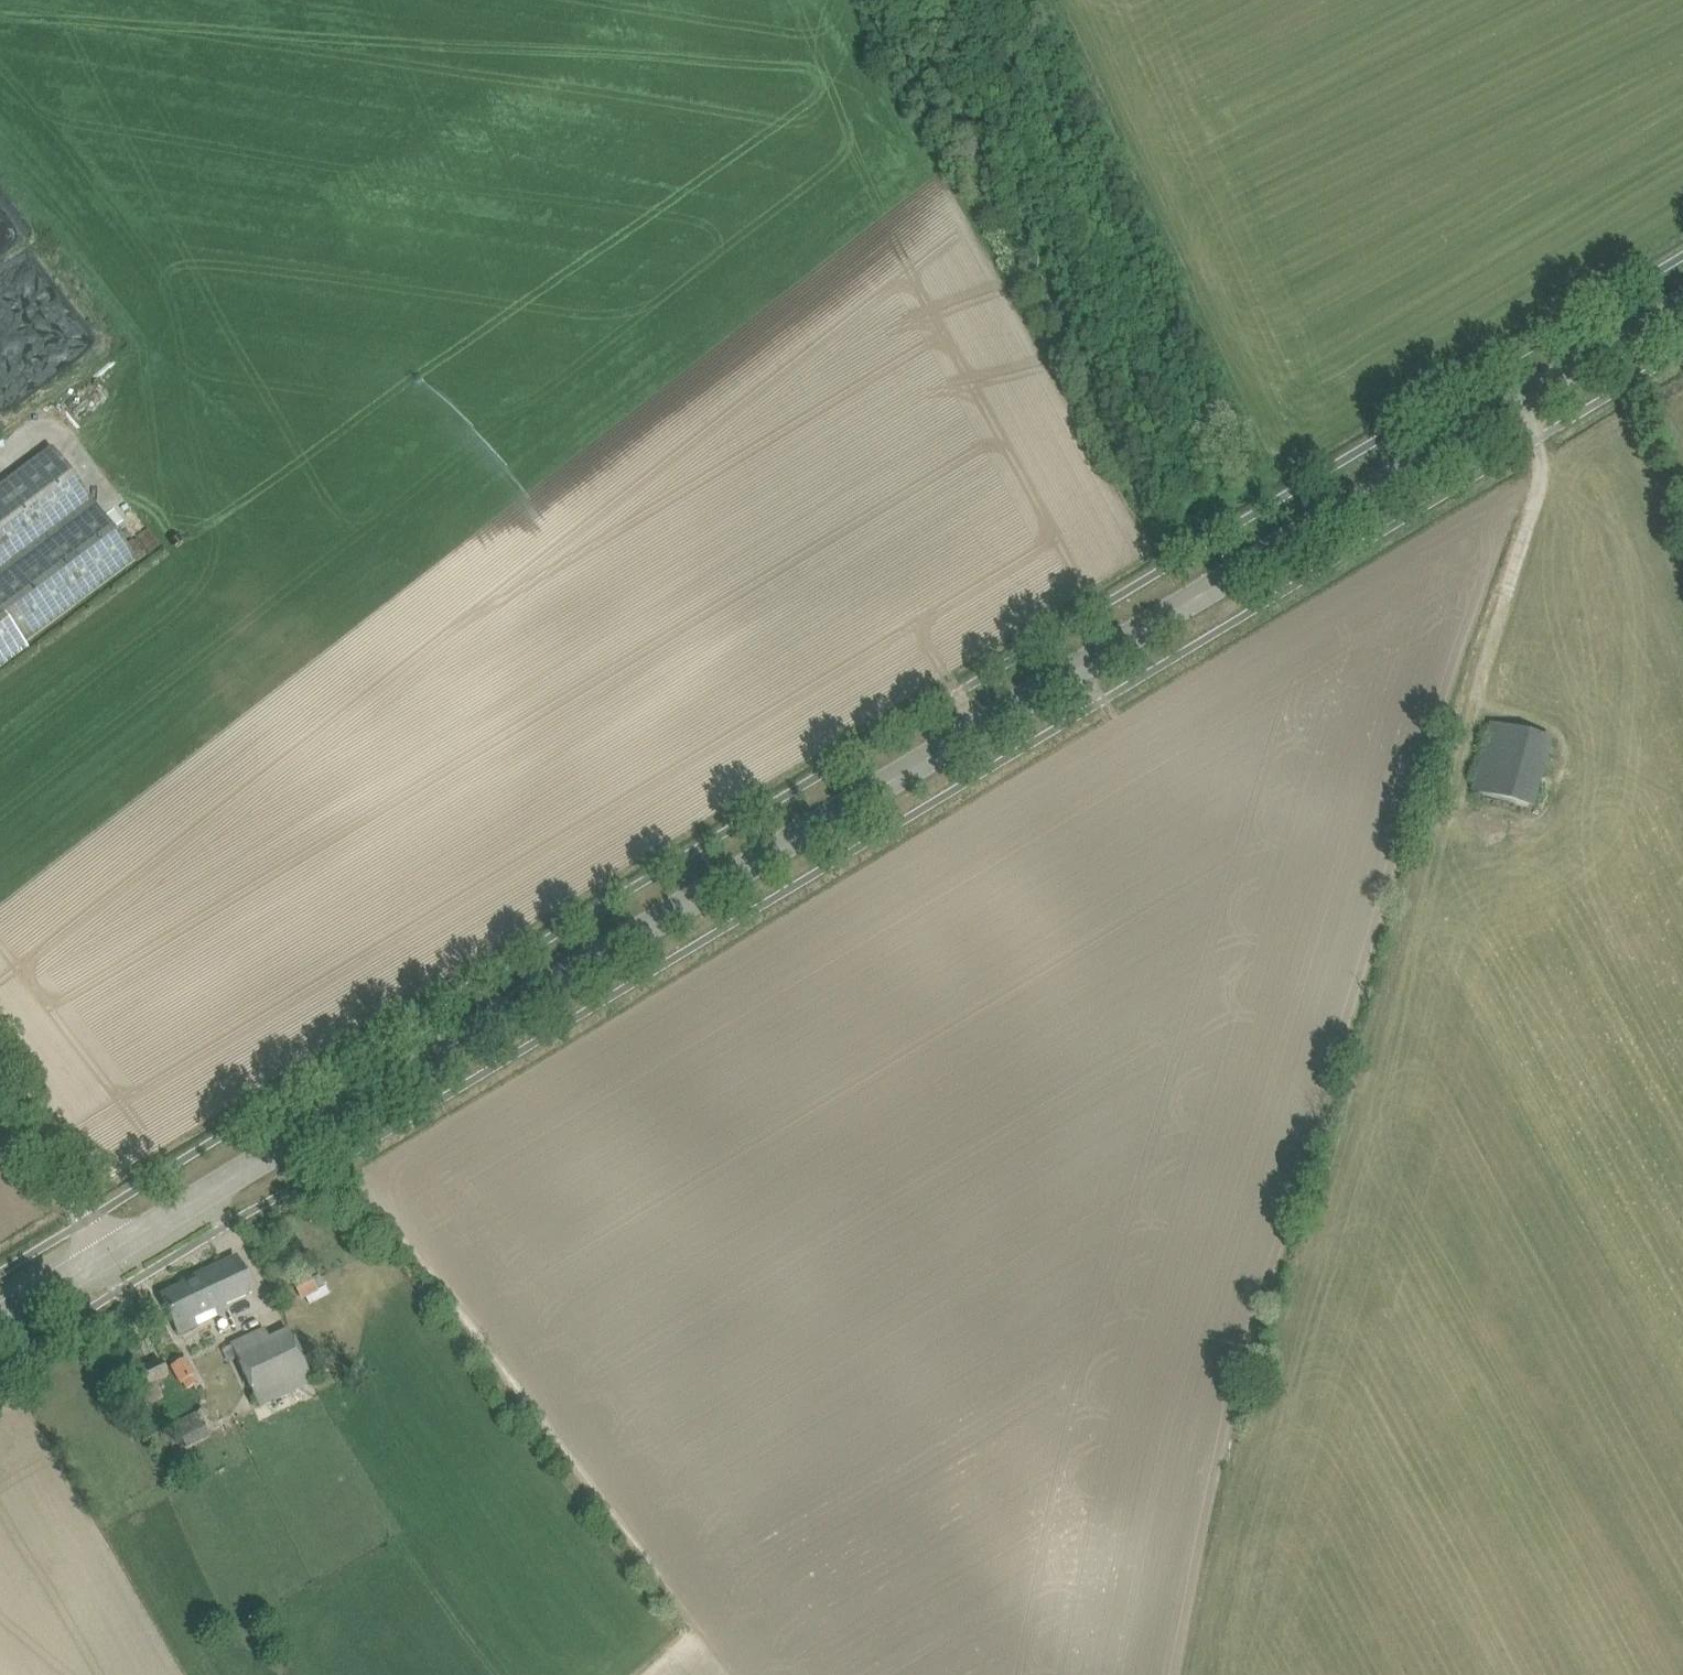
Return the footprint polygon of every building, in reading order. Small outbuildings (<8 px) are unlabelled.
[(0,486),(0,661),(136,559),(51,447),(0,486)] [(1472,793),(1534,811),(1554,740),(1490,721),(1472,793)] [(252,1293),(238,1261),(162,1297),(179,1334),(196,1325),(194,1320),(252,1293)] [(297,1281),(307,1304),(331,1294),(322,1271),(297,1281)] [(261,1409),(314,1383),(288,1331),(269,1340),(265,1330),(231,1346),(261,1409)] [(186,1359),(171,1368),(180,1385),(194,1377),(186,1359)] [(168,1376),(160,1361),(134,1373),(141,1389),(168,1376)] [(174,1422),(181,1438),(205,1427),(198,1411),(174,1422)]
